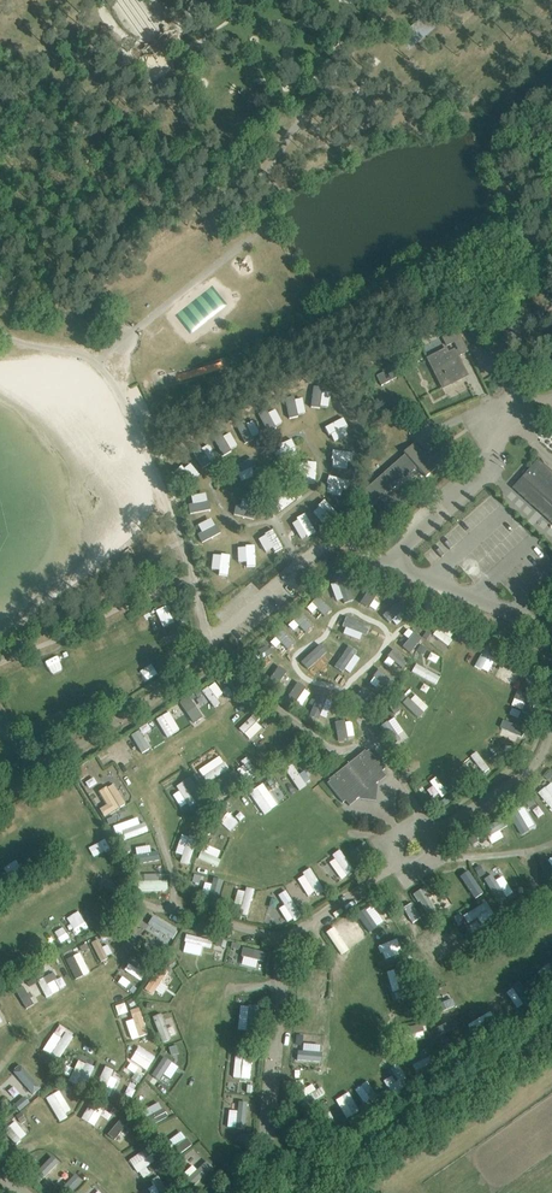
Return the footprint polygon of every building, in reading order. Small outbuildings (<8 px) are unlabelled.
[(398,38),(409,51),(437,28),(426,14),(398,38)] [(446,346),(454,342),(461,356),(469,352),(458,329),(442,337),(446,346)] [(428,358),(443,388),(462,378),(458,372),(463,369),(464,370),(454,350),(448,353),(446,349),(428,358)] [(178,381),(226,369),(224,361),(176,374),(178,381)] [(376,376),(382,386),(397,378),(393,372),(386,376),(384,372),(376,376)] [(307,407),(322,414),(330,397),(315,390),(307,407)] [(290,397),(277,402),(283,416),(296,410),(290,397)] [(259,411),(265,425),(278,420),(272,406),(259,411)] [(240,420),(245,434),(259,430),(253,415),(240,420)] [(323,424),(330,440),(347,432),(340,417),(323,424)] [(222,432),(227,446),(240,441),(235,427),(222,432)] [(331,454),(341,466),(355,455),(346,443),(331,454)] [(436,469),(414,443),(404,452),(406,455),(363,493),(373,505),(416,467),(426,477),(436,469)] [(551,523),(551,471),(539,459),(514,488),(551,523)] [(334,488),(323,498),(336,512),(347,502),(334,488)] [(193,522),(197,531),(221,521),(217,512),(193,522)] [(271,527),(264,530),(276,555),(284,551),(271,527)] [(203,544),(206,552),(231,543),(228,534),(203,544)] [(248,541),(241,545),(254,570),(261,566),(248,541)] [(217,592),(225,589),(214,564),(206,567),(217,592)] [(348,603),(345,599),(351,594),(337,577),(323,588),(341,609),(348,603)] [(318,624),(333,613),(320,595),(304,606),(318,624)] [(392,604),(387,620),(397,623),(404,601),(390,596),(388,603),(392,604)] [(316,628),(302,612),(289,622),(303,639),(316,628)] [(129,621),(115,627),(121,640),(134,635),(129,621)] [(441,622),(432,634),(447,646),(456,633),(441,622)] [(399,645),(403,631),(384,625),(380,640),(399,645)] [(489,672),(500,650),(486,644),(476,666),(489,672)] [(77,667),(89,660),(81,645),(69,651),(77,667)] [(60,653),(47,659),(52,671),(65,665),(60,653)] [(147,658),(137,663),(146,681),(156,675),(147,658)] [(389,670),(391,661),(383,659),(381,666),(375,664),(371,680),(393,686),(397,673),(389,670)] [(266,677),(277,686),(292,669),(282,660),(266,677)] [(502,661),(495,676),(508,684),(516,669),(502,661)] [(436,685),(440,677),(416,663),(411,672),(436,685)] [(25,683),(37,677),(30,666),(19,672),(25,683)] [(121,696),(132,690),(123,674),(112,680),(121,696)] [(214,708),(221,703),(217,698),(224,693),(227,697),(232,693),(228,688),(223,692),(214,681),(201,691),(214,708)] [(291,697),(303,707),(316,690),(304,681),(291,697)] [(375,691),(377,684),(369,682),(367,689),(375,691)] [(511,706),(531,713),(537,697),(517,690),(511,706)] [(403,704),(418,718),(429,707),(414,693),(403,704)] [(188,695),(179,701),(192,723),(202,717),(188,695)] [(308,718),(321,727),(336,706),(323,697),(308,718)] [(155,718),(165,737),(179,730),(169,711),(155,718)] [(61,713),(52,727),(61,733),(70,719),(61,713)] [(388,713),(382,718),(399,736),(405,730),(388,713)] [(238,728),(249,740),(262,727),(251,716),(238,728)] [(498,735),(520,741),(525,727),(503,720),(498,735)] [(29,731),(36,744),(46,739),(39,726),(29,731)] [(343,803),(346,801),(350,805),(356,800),(355,799),(359,797),(361,799),(376,802),(377,786),(376,784),(379,781),(379,782),(386,776),(382,771),(385,769),(369,750),(366,752),(365,751),(329,779),(330,781),(328,783),(343,803)] [(466,758),(477,777),(489,770),(477,751),(466,758)] [(218,755),(198,770),(208,783),(228,768),(218,755)] [(245,781),(258,773),(246,755),(234,763),(245,781)] [(292,763),(284,768),(298,790),(311,782),(304,770),(298,774),(292,763)] [(439,771),(428,781),(443,797),(454,787),(439,771)] [(173,786),(189,811),(204,802),(189,777),(173,786)] [(265,786),(271,801),(283,796),(278,781),(265,786)] [(97,791),(105,804),(98,808),(103,817),(126,804),(113,782),(97,791)] [(551,782),(538,792),(551,809),(551,782)] [(261,788),(236,800),(243,816),(268,804),(261,788)] [(218,821),(230,832),(239,822),(227,811),(218,821)] [(131,847),(147,838),(138,824),(122,833),(131,847)] [(217,859),(220,850),(212,847),(216,837),(208,834),(199,860),(218,866),(220,860),(217,859)] [(183,835),(177,852),(188,856),(194,839),(183,835)] [(340,849),(331,854),(334,859),(329,862),(340,879),(353,871),(340,849)] [(315,892),(316,895),(322,892),(311,867),(301,871),(302,875),(298,878),(306,896),(315,892)] [(213,878),(208,895),(218,898),(223,881),(213,878)] [(467,879),(453,884),(457,897),(471,893),(467,879)] [(168,890),(167,880),(138,881),(139,891),(168,890)] [(257,918),(261,890),(252,889),(252,891),(243,890),(240,909),(246,910),(245,916),(257,918)] [(279,907),(286,922),(300,916),(286,889),(277,894),(283,905),(279,907)] [(358,910),(364,924),(385,914),(378,900),(358,910)] [(463,916),(468,923),(477,917),(481,924),(495,915),(486,901),(463,916)] [(408,932),(421,926),(418,921),(426,917),(420,905),(400,915),(408,932)] [(161,936),(159,940),(167,946),(177,932),(154,915),(146,926),(161,936)] [(340,925),(327,934),(339,952),(352,943),(340,925)] [(61,927),(50,933),(56,943),(67,936),(61,927)] [(384,961),(403,955),(397,938),(379,944),(384,961)] [(113,954),(107,944),(102,947),(98,939),(90,943),(99,961),(113,954)] [(198,941),(197,949),(207,951),(209,943),(198,941)] [(182,945),(175,948),(187,973),(194,969),(182,945)] [(244,946),(239,964),(261,970),(266,952),(244,946)] [(196,960),(207,962),(209,952),(198,950),(196,960)] [(80,952),(65,959),(75,979),(90,972),(80,952)] [(431,959),(430,952),(420,952),(420,969),(438,968),(437,959),(431,959)] [(123,972),(142,980),(149,965),(129,957),(123,972)] [(145,991),(153,995),(155,991),(162,994),(165,986),(161,984),(168,970),(158,965),(145,991)] [(386,971),(393,993),(402,990),(395,968),(386,971)] [(62,977),(57,979),(53,972),(36,979),(44,997),(66,987),(62,977)] [(306,979),(304,994),(326,997),(328,982),(306,979)] [(24,1008),(33,1004),(24,983),(15,986),(24,1008)] [(433,1015),(455,1005),(452,997),(430,1007),(433,1015)] [(113,1005),(116,1015),(127,1012),(124,1002),(113,1005)] [(240,1004),(237,1029),(253,1031),(256,1007),(240,1004)] [(139,1007),(129,1010),(132,1019),(125,1021),(131,1040),(148,1034),(139,1007)] [(449,1012),(429,1021),(436,1037),(456,1028),(449,1012)] [(467,1023),(471,1030),(494,1019),(491,1012),(467,1023)] [(161,1042),(170,1039),(161,1013),(152,1016),(161,1042)] [(397,1030),(403,1045),(426,1037),(420,1022),(397,1030)] [(298,1045),(318,1045),(318,1031),(298,1030),(298,1045)] [(65,1031),(61,1037),(53,1032),(42,1049),(59,1060),(73,1037),(65,1031)] [(129,1059),(146,1070),(155,1057),(138,1046),(129,1059)] [(431,1056),(413,1064),(417,1074),(435,1066),(431,1056)] [(235,1057),(235,1077),(250,1077),(251,1057),(235,1057)] [(78,1059),(68,1081),(84,1088),(94,1067),(78,1059)] [(21,1064),(12,1071),(32,1096),(41,1088),(21,1064)] [(118,1080),(110,1076),(113,1070),(106,1066),(93,1089),(109,1097),(118,1080)] [(125,1076),(138,1081),(141,1074),(128,1068),(125,1076)] [(160,1096),(168,1082),(151,1072),(143,1086),(160,1096)] [(367,1080),(355,1088),(365,1104),(377,1097),(367,1080)] [(305,1103),(325,1094),(321,1086),(315,1089),(313,1084),(299,1090),(305,1103)] [(68,1117),(65,1112),(70,1109),(59,1089),(45,1097),(58,1122),(68,1117)] [(345,1118),(358,1112),(349,1092),(335,1098),(345,1118)] [(14,1105),(20,1111),(29,1102),(24,1096),(14,1105)] [(81,1118),(94,1126),(106,1105),(93,1098),(81,1118)] [(138,1112),(142,1119),(162,1109),(159,1102),(138,1112)] [(239,1103),(239,1110),(232,1109),(230,1124),(245,1126),(247,1104),(239,1103)] [(122,1116),(106,1134),(114,1140),(129,1122),(122,1116)] [(16,1145),(27,1134),(14,1120),(2,1131),(16,1145)] [(175,1157),(192,1145),(187,1138),(170,1149),(175,1157)] [(139,1171),(143,1178),(151,1174),(146,1166),(155,1161),(147,1148),(127,1160),(135,1174),(139,1171)] [(43,1170),(55,1181),(70,1165),(59,1154),(43,1170)] [(156,1161),(147,1166),(151,1172),(159,1168),(156,1161)] [(194,1167),(194,1166),(185,1170),(190,1182),(213,1173),(208,1162),(194,1167)] [(154,1185),(147,1188),(150,1192),(166,1192),(167,1192),(159,1176),(152,1179),(154,1185)]
